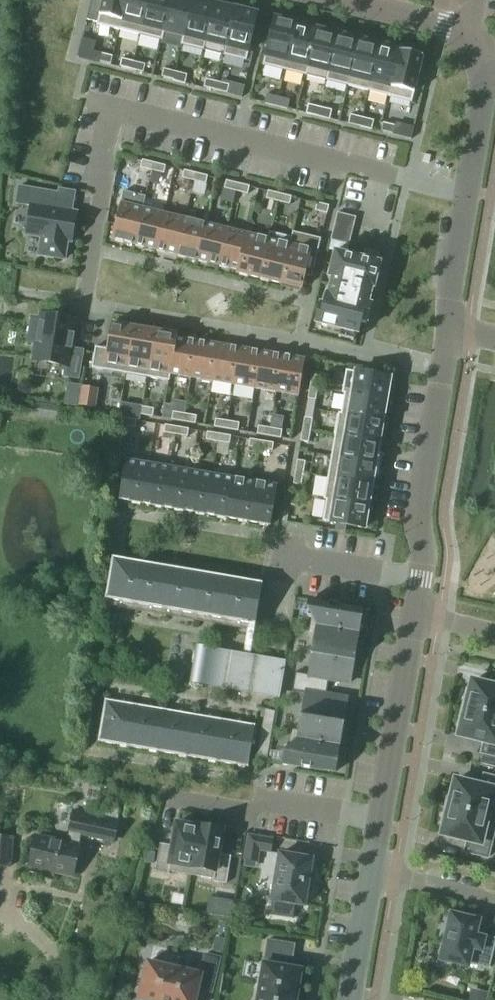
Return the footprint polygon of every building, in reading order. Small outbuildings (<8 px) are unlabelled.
[(87,19),(98,22),(97,26),(119,31),(127,0),(92,0),(87,19)] [(119,31),(120,31),(121,31),(140,36),(149,0),(127,0),(119,31)] [(171,0),(149,0),(140,36),(161,41),(171,0)] [(193,1),(191,0),(171,0),(161,41),(162,41),(165,32),(183,36),(181,46),(182,46),(193,1)] [(203,51),(214,6),(193,1),(182,46),(203,51)] [(224,56),(235,11),(214,6),(203,51),(204,51),(207,42),(225,47),(223,56),(224,56)] [(258,17),(235,11),(224,56),(246,62),(258,17)] [(296,26),(274,21),(263,66),(285,71),(296,26)] [(317,31),(296,26),(285,71),(307,77),(310,67),(308,67),(317,31)] [(317,31),(308,67),(310,67),(329,72),(338,36),(317,31)] [(359,41),(338,36),(329,72),(327,82),(348,87),(359,41)] [(359,41),(348,87),(369,92),(380,46),(359,41)] [(380,46),(369,92),(389,97),(388,97),(390,97),(401,51),(400,51),(380,46)] [(401,51),(390,97),(412,103),(423,57),(401,51)] [(111,65),(113,57),(101,54),(99,62),(111,65)] [(132,70),(134,62),(122,60),(120,68),(132,70)] [(144,73),(145,65),(134,62),(132,70),(144,73)] [(174,81),(176,73),(164,70),(162,78),(174,81)] [(186,84),(187,76),(176,73),(174,81),(186,84)] [(216,91),(218,83),(206,80),(204,88),(216,91)] [(229,86),(218,83),(216,91),(227,94),(229,86)] [(276,106),(278,98),(267,95),(265,103),(276,106)] [(290,101),(278,98),(276,106),(288,109),(290,101)] [(320,108),(309,105),(307,113),(318,116),(320,108)] [(330,119),(332,111),(320,108),(318,116),(330,119)] [(360,127),(362,119),(351,116),(349,124),(360,127)] [(372,129),(374,121),(362,119),(360,127),(372,129)] [(393,135),(395,127),(383,124),(381,132),(393,135)] [(431,156),(424,154),(422,162),(429,164),(431,156)] [(152,171),(154,164),(143,161),(141,168),(152,171)] [(154,164),(152,171),(164,174),(166,166),(154,164)] [(194,182),(196,174),(185,171),(183,179),(194,182)] [(196,174),(194,182),(206,185),(208,177),(196,174)] [(236,192),(238,184),(227,181),(225,189),(236,192)] [(238,184),(236,192),(248,195),(250,187),(238,184)] [(58,194),(19,187),(16,204),(31,207),(27,230),(43,233),(39,256),(65,260),(68,242),(72,243),(77,213),(56,210),(58,194)] [(278,202),(280,195),(268,192),(267,199),(278,202)] [(280,195),(278,202),(290,205),(292,197),(280,195)] [(134,245),(143,209),(121,204),(112,240),(134,245)] [(328,214),(329,207),(318,204),(316,212),(328,214)] [(155,250),(164,214),(143,209),(134,245),(155,250)] [(358,218),(339,213),(332,241),(350,245),(358,218)] [(164,214),(155,250),(176,255),(185,219),(164,214)] [(197,261),(206,225),(185,219),(176,255),(197,261)] [(206,225),(197,261),(218,266),(227,230),(206,225)] [(239,271),(248,235),(227,230),(218,266),(238,271),(239,271)] [(290,245),(280,284),(292,288),(291,290),(299,292),(300,290),(302,290),(305,278),(312,280),(323,239),(294,232),(292,239),(290,245)] [(239,271),(238,271),(237,274),(259,279),(269,240),(248,235),(239,271)] [(280,284),(290,245),(269,240),(259,279),(280,284)] [(317,326),(357,336),(360,323),(366,324),(371,304),(369,303),(372,290),(374,291),(381,264),(334,253),(328,279),(331,280),(325,306),(322,305),(317,326)] [(41,319),(32,318),(28,343),(37,345),(34,361),(66,366),(64,377),(78,380),(83,352),(71,350),(74,335),(73,335),(75,322),(42,316),(41,319)] [(126,375),(134,328),(122,326),(122,323),(114,322),(114,324),(111,324),(107,350),(95,348),(92,369),(126,375)] [(134,328),(126,375),(147,378),(155,331),(143,329),(144,327),(135,326),(135,328),(134,328)] [(155,331),(147,378),(169,382),(171,375),(170,375),(176,338),(177,338),(178,335),(165,333),(165,331),(157,329),(156,332),(155,331)] [(191,378),(197,342),(177,338),(176,338),(170,375),(171,375),(191,378)] [(197,342),(191,378),(212,382),(219,346),(197,342)] [(219,346),(212,382),(234,386),(240,349),(219,346)] [(240,349),(234,386),(255,389),(261,353),(240,349)] [(261,353),(255,389),(276,393),(282,356),(261,353)] [(282,356),(276,393),(299,397),(305,360),(282,356)] [(390,379),(346,371),(342,393),(345,393),(387,401),(390,379)] [(310,388),(318,389),(320,377),(312,376),(310,388)] [(97,390),(83,388),(80,406),(94,409),(97,390)] [(318,389),(310,388),(308,400),(316,401),(318,389)] [(387,401),(345,393),(341,415),(383,422),(387,401)] [(62,406),(38,403),(35,418),(59,422),(62,406)] [(121,404),(120,415),(128,416),(130,405),(121,404)] [(142,407),(141,415),(153,417),(154,409),(142,407)] [(184,423),(185,415),(173,413),(172,421),(184,423)] [(185,415),(184,423),(195,425),(197,417),(185,415)] [(341,415),(339,415),(335,436),(380,443),(383,422),(341,415)] [(135,428),(136,420),(124,418),(123,426),(135,428)] [(303,430),(311,432),(313,420),(305,418),(303,430)] [(226,430),(227,422),(216,420),(214,428),(226,430)] [(227,422),(226,430),(238,432),(239,424),(227,422)] [(175,435),(177,427),(165,425),(164,433),(175,435)] [(177,427),(175,435),(187,437),(189,429),(177,427)] [(269,437),(270,429),(258,427),(257,435),(269,437)] [(270,429),(269,437),(281,439),(282,431),(270,429)] [(311,432),(303,430),(301,442),(309,443),(311,432)] [(218,443),(219,435),(208,433),(206,441),(218,443)] [(219,435),(218,443),(230,445),(231,437),(219,435)] [(378,454),(380,443),(335,436),(331,457),(380,465),(382,454),(378,454)] [(261,450),(262,442),(250,440),(249,448),(261,450)] [(262,442),(261,450),(272,452),(274,444),(262,442)] [(380,465),(331,457),(328,479),(372,486),(374,476),(378,476),(380,465)] [(142,504),(149,465),(126,461),(119,501),(142,504)] [(295,473),(303,474),(305,462),(297,461),(295,473)] [(149,465),(142,504),(163,508),(170,468),(149,465)] [(184,512),(191,472),(170,468),(163,508),(184,512)] [(191,472),(184,512),(206,515),(212,476),(191,472)] [(303,474),(295,473),(293,485),(301,486),(303,474)] [(227,519),(234,479),(212,476),(206,515),(227,519)] [(234,479),(227,519),(248,523),(255,483),(234,479)] [(372,486),(328,479),(324,500),(326,500),(369,507),(372,486)] [(255,483),(248,523),(271,526),(277,487),(255,483)] [(290,506),(298,507),(300,495),(292,494),(290,506)] [(365,530),(369,507),(326,500),(323,522),(335,524),(346,526),(365,530)] [(335,524),(334,531),(345,532),(346,526),(335,524)] [(136,605),(144,561),(121,557),(121,560),(113,558),(106,600),(123,603),(122,605),(133,607),(133,605),(136,605)] [(144,561),(136,605),(139,606),(139,608),(149,610),(150,608),(166,610),(173,569),(165,567),(166,565),(144,561)] [(173,569),(166,610),(169,611),(168,613),(179,615),(179,613),(195,615),(202,574),(173,569)] [(202,574),(195,615),(198,616),(198,618),(208,620),(209,618),(225,621),(232,579),(202,574)] [(232,579),(225,621),(228,621),(227,623),(238,625),(238,623),(249,625),(255,626),(262,584),(232,579)] [(363,611),(310,602),(307,618),(313,619),(310,635),(316,636),(309,675),(309,677),(329,680),(351,684),(363,611)] [(226,688),(279,697),(285,664),(275,662),(274,666),(261,663),(262,660),(250,658),(251,649),(255,626),(249,625),(245,648),(244,657),(232,655),(200,650),(199,654),(193,653),(192,665),(197,666),(194,682),(226,688)] [(309,675),(296,673),(292,692),(306,694),(306,693),(326,697),(329,680),(309,677),(309,675)] [(472,682),(470,691),(467,690),(462,708),(494,716),(494,687),(472,682)] [(347,701),(306,694),(299,733),(294,733),(291,749),(285,748),(283,763),(335,774),(347,701)] [(129,748),(136,706),(120,703),(120,701),(109,699),(109,701),(105,701),(98,742),(129,748)] [(136,706),(129,748),(158,753),(165,711),(149,708),(150,706),(139,704),(139,706),(136,706)] [(462,708),(458,725),(461,726),(459,735),(485,742),(482,754),(484,755),(482,764),(494,768),(494,717),(462,708)] [(165,711),(158,753),(188,758),(195,716),(179,713),(179,711),(169,710),(168,711),(165,711)] [(195,716),(188,758),(217,763),(225,721),(208,718),(209,716),(198,715),(198,716),(195,716)] [(225,721),(217,763),(248,768),(255,726),(238,723),(238,721),(228,720),(227,722),(225,721)] [(484,776),(481,787),(455,781),(453,790),(450,789),(445,807),(494,819),(494,778),(484,776)] [(445,807),(441,825),(444,826),(442,835),(468,841),(465,853),(488,859),(494,830),(494,819),(445,807)] [(113,843),(118,821),(73,811),(68,834),(69,835),(67,842),(36,835),(29,870),(49,875),(49,872),(73,877),(82,836),(113,843)] [(191,876),(200,828),(176,824),(172,847),(160,845),(155,872),(169,875),(169,872),(191,876)] [(209,828),(200,826),(200,828),(191,876),(213,880),(213,882),(226,884),(231,857),(219,855),(223,830),(220,830),(220,828),(209,826),(209,828)] [(0,836),(0,865),(8,867),(13,839),(0,836)] [(272,841),(249,837),(245,860),(257,862),(259,851),(270,853),(272,841)] [(146,852),(144,863),(153,865),(155,854),(146,852)] [(280,854),(272,898),(272,901),(304,907),(307,890),(308,890),(310,877),(309,877),(312,860),(280,854)] [(441,960),(468,967),(469,964),(489,969),(494,944),(494,940),(484,937),(483,939),(475,937),(479,922),(452,915),(441,960)] [(303,963),(292,961),(295,945),(268,941),(257,999),(296,999),(303,963)] [(147,963),(139,999),(196,999),(198,990),(212,994),(220,959),(205,955),(200,975),(147,963)]
